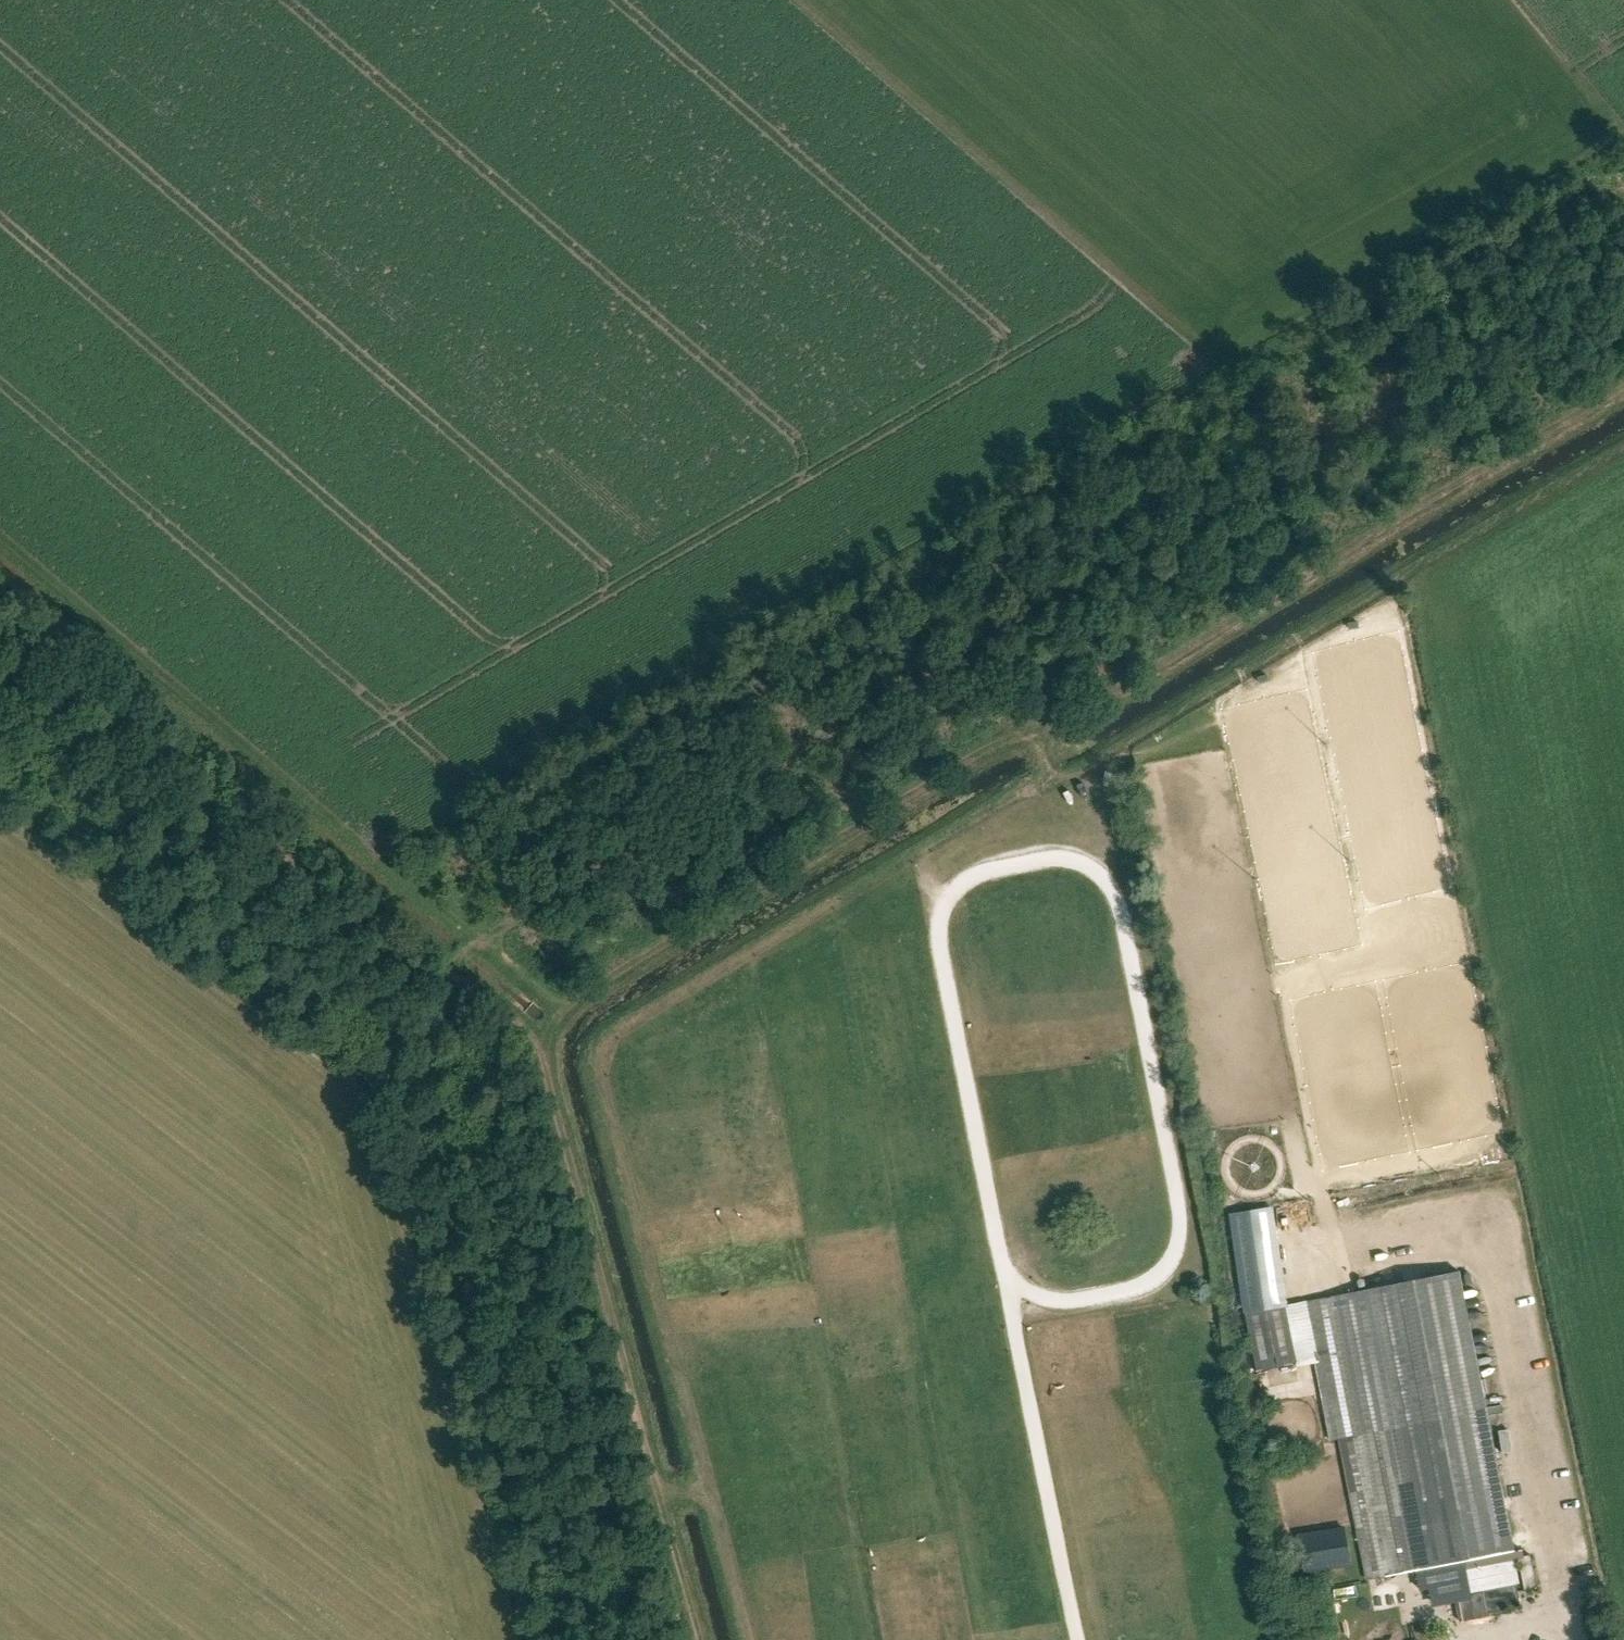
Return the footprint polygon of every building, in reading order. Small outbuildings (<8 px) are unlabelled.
[(1365,1580),(1416,1570),(1420,1590),(1463,1582),(1465,1594),(1456,1595),(1461,1621),(1487,1616),(1486,1611),(1519,1605),(1515,1584),(1517,1583),(1511,1552),(1513,1551),(1458,1270),(1302,1301),(1329,1441),(1338,1439),(1365,1580)] [(1255,1371),(1296,1363),(1284,1305),(1244,1313),(1255,1371)]
